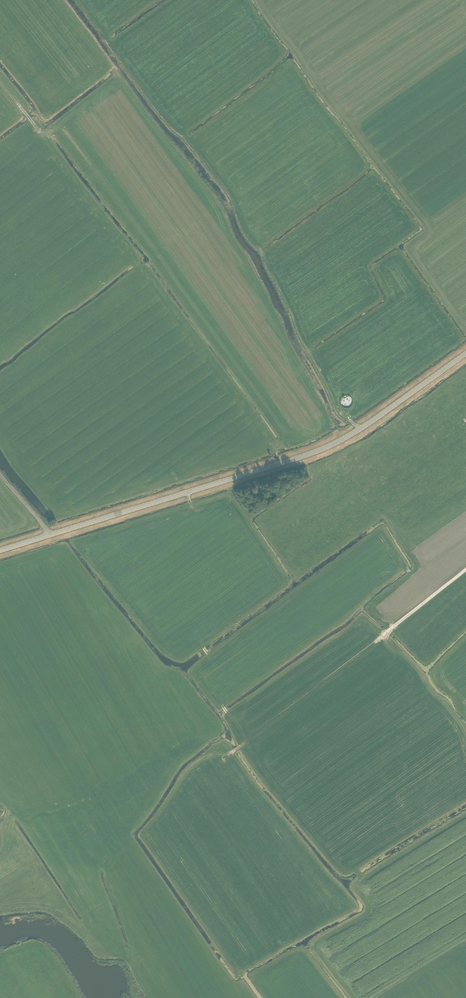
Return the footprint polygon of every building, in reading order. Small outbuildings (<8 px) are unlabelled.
[(345,409),(349,409),(352,406),(352,403),(351,399),(348,397),(344,398),(341,400),(340,404),(342,407),(345,409)]
